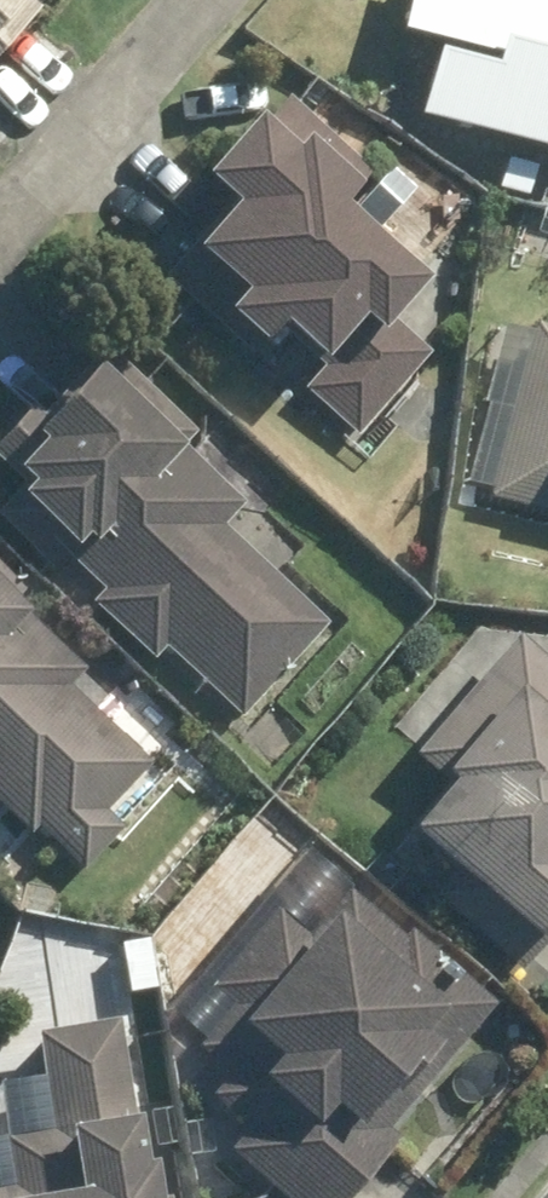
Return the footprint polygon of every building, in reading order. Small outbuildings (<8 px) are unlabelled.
[(23,9),(13,0),(0,0),(0,35),(23,9)] [(431,113),(547,137),(547,0),(454,0),(431,113)] [(362,169),(278,98),(247,135),(224,115),(171,177),(204,204),(166,250),(173,257),(155,279),(240,354),(256,334),(289,362),(296,353),(315,369),(297,389),(352,436),(423,353),(372,309),(396,281),(322,219),(362,169)] [(311,629),(205,534),(227,507),(168,456),(185,437),(89,351),(65,377),(58,372),(15,419),(10,414),(0,425),(0,539),(37,572),(46,563),(83,596),(73,607),(135,661),(144,651),(226,726),(311,629)] [(0,579),(0,608),(15,593),(0,579)] [(14,838),(23,830),(74,877),(115,831),(95,813),(137,767),(57,692),(70,676),(0,613),(0,825),(14,838)] [(500,634),(400,754),(416,767),(408,776),(418,785),(377,832),(437,882),(423,898),(511,971),(547,927),(547,673),(500,634)] [(481,1006),(394,931),(385,943),(328,894),(300,926),(293,920),(281,934),(256,912),(190,988),(212,1008),(177,1047),(210,1076),(192,1098),(230,1130),(213,1150),(270,1197),(336,1197),(387,1139),(375,1128),(481,1006)] [(104,1023),(17,1035),(33,1134),(0,1139),(0,1197),(132,1197),(104,1023)]
